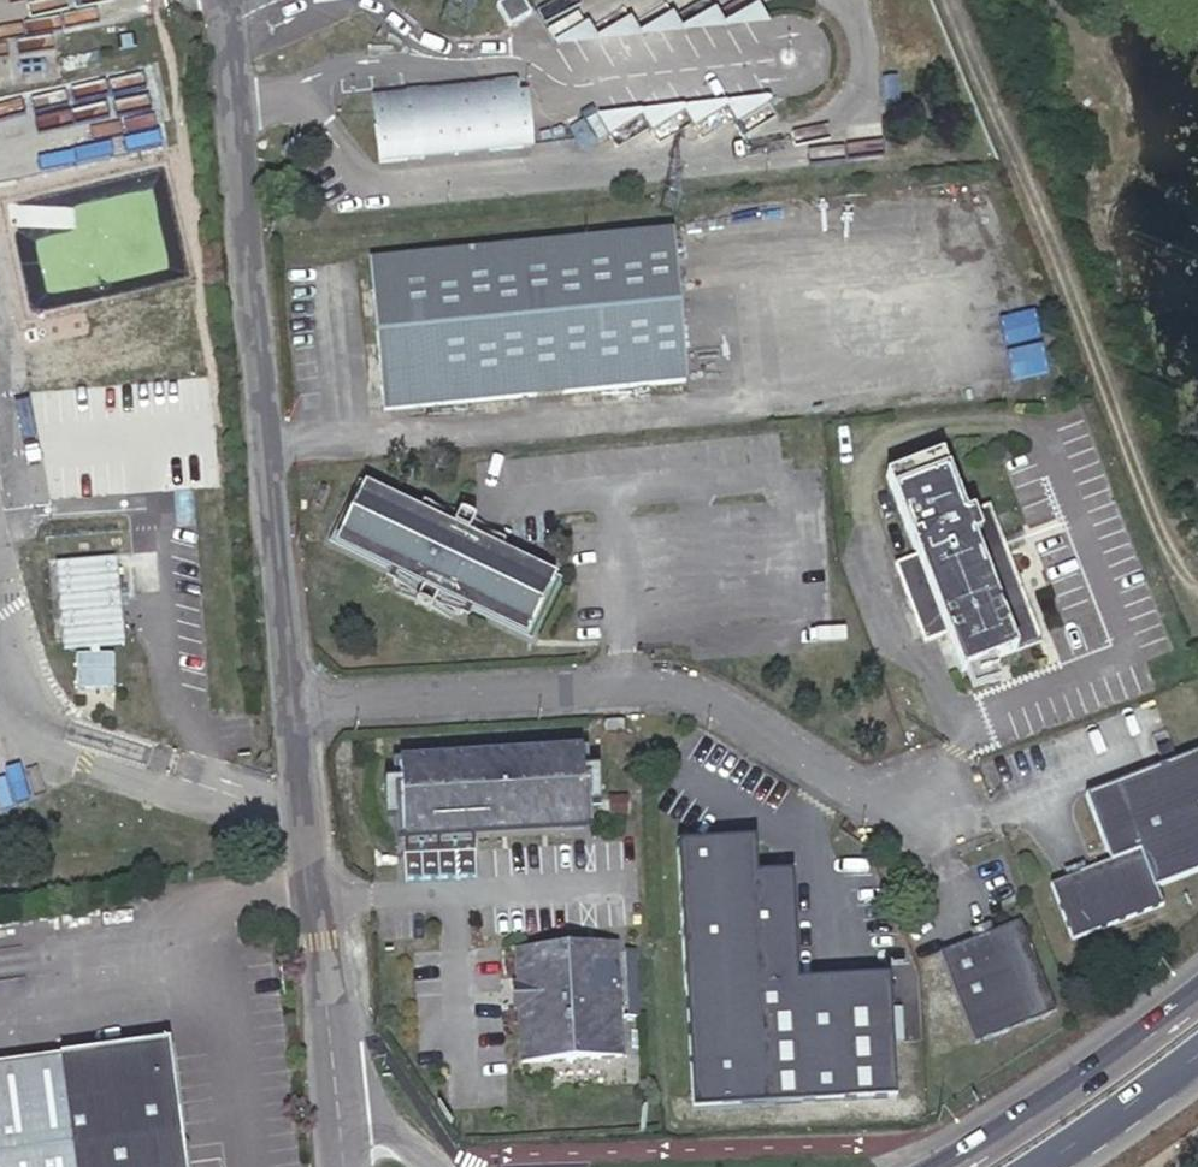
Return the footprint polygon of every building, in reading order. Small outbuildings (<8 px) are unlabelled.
[(760,8),(728,28),(769,24),(760,8)] [(718,12),(685,32),(728,28),(718,12)] [(676,16),(644,37),(685,32),(676,16)] [(634,20),(601,40),(644,37),(634,20)] [(591,24),(559,42),(601,40),(591,24)] [(170,153),(156,71),(99,81),(103,101),(95,112),(74,115),(83,168),(170,153)] [(379,95),(384,161),(527,151),(524,105),(523,85),(379,95)] [(769,101),(727,106),(736,121),(769,101)] [(524,105),(527,151),(537,151),(534,104),(524,105)] [(727,106),(685,109),(694,126),(727,106)] [(685,109),(643,113),(653,129),(685,109)] [(643,113),(600,116),(611,134),(643,113)] [(194,273),(184,171),(132,176),(142,278),(194,273)] [(375,250),(384,394),(686,371),(675,228),(375,250)] [(948,636),(963,673),(969,671),(999,659),(1041,642),(1007,552),(1003,540),(990,507),(966,517),(943,455),(888,477),(919,557),(897,566),(927,644),(948,636)] [(468,534),(475,522),(462,514),(454,526),(363,476),(328,539),(420,588),(414,600),(427,608),(434,595),(527,648),(561,584),(468,534)] [(366,486),(338,536),(525,637),(552,587),(366,486)] [(1014,536),(1003,540),(1007,552),(1018,547),(1014,536)] [(113,552),(52,558),(61,647),(122,641),(113,552)] [(73,650),(73,685),(111,685),(111,650),(73,650)] [(999,659),(969,671),(976,688),(1005,676),(999,659)] [(601,740),(601,750),(620,749),(619,739),(601,740)] [(1055,882),(1043,887),(1063,939),(1155,902),(1147,885),(1197,864),(1197,764),(1192,748),(1075,794),(1101,862),(1075,873),(1055,882)] [(405,783),(584,775),(588,852),(596,852),(591,769),(397,777),(401,862),(565,853),(565,847),(408,854),(405,783)] [(584,775),(405,783),(408,854),(565,847),(565,853),(588,852),(584,775)] [(672,848),(685,1075),(815,1069),(815,1078),(891,1073),(886,980),(758,988),(749,845),(672,848)] [(1055,882),(1075,873),(1071,864),(1051,872),(1055,882)] [(969,938),(988,930),(983,918),(963,927),(969,938)] [(988,930),(969,938),(929,953),(963,1043),(1049,1010),(1013,920),(988,930)] [(617,983),(629,982),(628,960),(616,960),(617,983)] [(513,1027),(515,1067),(535,1066),(585,1064),(613,1062),(608,962),(510,966),(512,1004),(513,1027)] [(617,983),(618,1004),(630,1003),(629,982),(617,983)] [(630,1003),(618,1004),(619,1025),(631,1025),(630,1003)] [(513,1027),(512,1004),(504,1004),(506,1028),(513,1027)] [(188,1142),(196,1140),(195,1127),(186,1128),(174,1038),(0,1062),(0,1166),(191,1166),(188,1142)] [(585,1064),(535,1066),(536,1091),(586,1088),(585,1064)]
